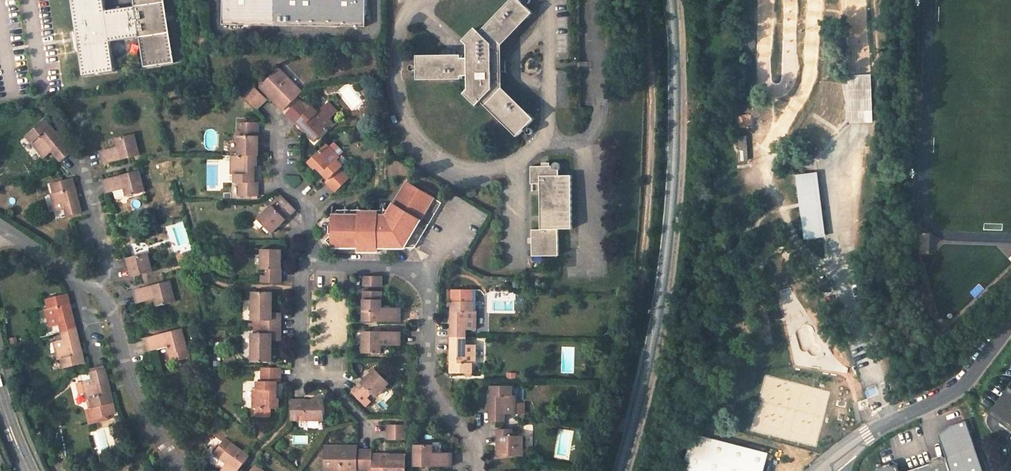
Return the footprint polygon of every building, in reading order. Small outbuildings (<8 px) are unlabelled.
[(139,38),(143,67),(174,63),(170,33),(165,1),(164,0),(134,0),(135,6),(105,10),(104,0),(72,0),(77,31),(79,43),(84,76),(114,72),(110,42),(139,38)] [(223,24),(366,26),(366,0),(223,0),(223,24)] [(501,59),(500,45),(532,12),(519,0),(508,0),(479,31),(475,26),(462,39),(467,44),(467,56),(459,56),(460,53),(414,54),(415,78),(460,78),(460,75),(467,75),(467,89),(464,93),(476,105),(480,101),(518,136),(534,118),(501,86),(501,72),(501,59)] [(259,87),(271,99),(273,97),(284,108),(297,95),(292,89),(295,86),(289,81),(277,68),(259,87)] [(848,75),(849,123),(872,122),(870,74),(848,75)] [(265,99),(253,86),(243,97),(255,109),(265,100),(265,99)] [(292,89),(297,95),(300,92),(295,86),(292,89)] [(284,108),(273,97),(271,99),(281,111),(284,108)] [(297,120),(309,132),(307,134),(314,141),(332,123),(319,110),(317,112),(311,107),(307,110),(297,100),(286,110),(284,112),(294,123),(297,120)] [(73,152),(46,120),(27,135),(45,157),(54,150),(62,160),(73,152)] [(238,135),(238,155),(256,155),(258,155),(258,122),(238,122),(238,130),(244,130),(244,135),(238,135)] [(102,164),(129,157),(138,155),(132,133),(115,138),(117,145),(99,150),(102,164)] [(736,160),(747,160),(746,137),(735,138),(736,160)] [(317,167),(328,178),(325,181),(335,192),(348,178),(339,169),(342,165),(336,160),(339,157),(325,144),(308,162),(314,169),(317,167)] [(254,181),(254,165),(256,165),(256,155),(238,155),(231,155),(231,175),(235,175),(235,182),(239,182),(239,196),(258,196),(257,181),(254,181)] [(575,222),(572,168),(561,168),(560,160),(559,157),(558,156),(557,155),(555,155),(554,155),(553,156),(553,157),(552,157),(552,160),(532,161),(532,178),(541,177),(544,223),(535,224),(536,250),(562,249),(561,222),(575,222)] [(138,169),(103,179),(106,192),(124,187),(126,196),(143,191),(138,169)] [(825,237),(819,172),(799,174),(804,239),(825,237)] [(56,212),(66,210),(68,216),(81,212),(78,199),(73,178),(52,183),(55,192),(51,193),(56,212)] [(381,205),(333,205),(333,233),(326,240),(333,247),(360,247),(359,251),(379,250),(379,247),(416,247),(442,201),(406,180),(392,206),(386,205),(387,198),(379,197),(377,200),(381,205)] [(271,233),(295,209),(281,195),(276,201),(279,204),(275,209),(271,205),(257,219),(271,233)] [(262,249),(262,269),(268,269),(268,275),(262,275),(262,283),(282,282),(282,249),(262,249)] [(128,258),(133,277),(152,272),(152,269),(148,253),(128,258)] [(380,285),(380,275),(362,275),(362,286),(380,285)] [(175,303),(171,282),(165,283),(135,291),(138,303),(156,299),(158,307),(175,303)] [(472,311),(472,289),(451,289),(451,301),(450,337),(464,337),(464,330),(475,330),(475,311),(472,311)] [(362,290),(362,320),(399,321),(399,306),(380,306),(380,290),(362,290)] [(76,327),(67,292),(47,298),(49,307),(46,307),(50,325),(60,323),(62,330),(76,327)] [(272,313),(272,292),(252,292),(252,320),(261,320),(261,328),(281,328),(281,313),(272,313)] [(85,362),(80,341),(76,327),(62,330),(64,337),(54,339),(58,358),(62,358),(64,366),(85,362)] [(181,328),(146,337),(149,351),(167,346),(171,362),(189,358),(181,328)] [(252,333),(252,362),(272,362),(272,341),(281,341),(281,328),(261,328),(261,333),(252,333)] [(399,331),(370,330),(361,330),(362,352),(379,352),(379,344),(399,345),(399,331)] [(475,345),(465,345),(464,337),(450,337),(450,373),(471,373),(471,364),(475,364),(475,345)] [(113,402),(104,367),(91,370),(90,371),(91,377),(82,380),(76,381),(79,391),(85,390),(87,398),(90,397),(92,407),(89,407),(92,417),(106,413),(115,412),(112,402),(113,402)] [(373,396),(388,381),(374,367),(350,391),(364,405),(369,400),(365,396),(370,392),(373,396)] [(277,399),(277,383),(280,383),(280,369),(262,368),(262,382),(257,382),(257,390),(254,390),(253,409),(265,409),(265,420),(275,420),(275,409),(279,409),(279,399),(277,399)] [(490,386),(490,422),(504,422),(504,414),(514,414),(514,396),(511,395),(511,386),(490,386)] [(1010,413),(1010,390),(1007,387),(987,413),(1002,425),(1010,413)] [(324,400),(290,399),(290,419),(297,419),(297,414),(304,414),(303,420),(323,420),(324,400)] [(92,417),(89,407),(86,408),(89,422),(107,418),(106,413),(92,417)] [(1002,425),(1010,432),(1010,413),(1002,425)] [(387,424),(388,439),(405,440),(405,425),(387,424)] [(523,456),(523,436),(511,436),(511,429),(498,429),(497,456),(523,456)] [(697,437),(689,470),(768,470),(772,455),(697,437)] [(227,463),(220,470),(238,470),(249,457),(224,439),(213,453),(227,463)] [(451,452),(432,451),(433,444),(415,444),(414,466),(451,467),(451,452)] [(324,445),(323,470),(349,470),(349,468),(357,468),(372,469),(372,458),(372,453),(372,450),(357,449),(341,449),(341,445),(324,445)] [(388,454),(388,458),(372,458),(372,469),(372,470),(405,470),(405,454),(388,454)] [(890,459),(878,462),(875,470),(953,470),(948,454),(900,470),(898,463),(890,459)]
